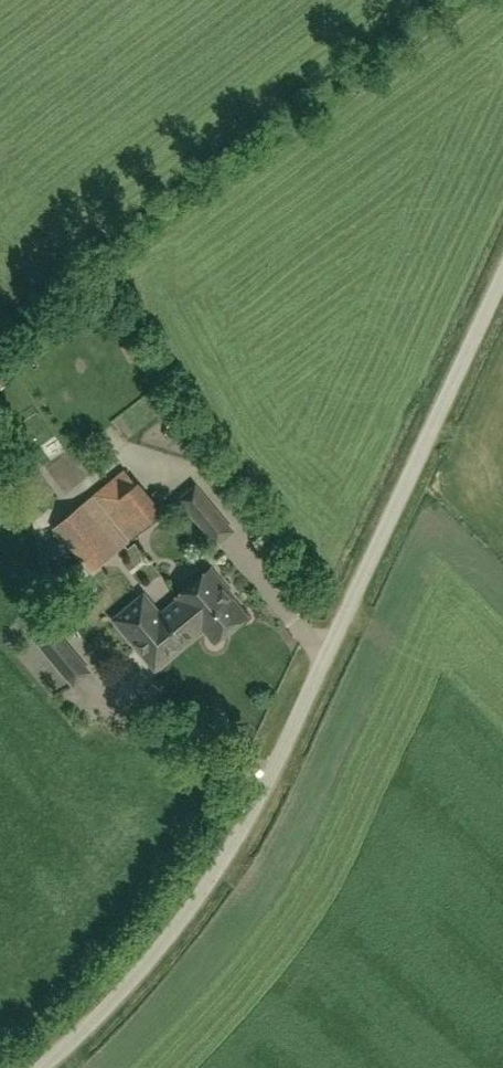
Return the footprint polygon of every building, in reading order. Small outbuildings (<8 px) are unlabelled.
[(139,340),(127,349),(137,364),(150,356),(139,340)] [(9,382),(0,373),(0,390),(9,382)] [(126,470),(95,495),(132,540),(163,514),(126,470)] [(181,499),(218,543),(233,531),(197,487),(181,499)] [(92,572),(119,550),(83,506),(55,528),(92,572)] [(84,566),(65,575),(73,591),(92,582),(84,566)] [(145,595),(116,619),(157,668),(205,628),(216,641),(246,615),(225,589),(227,588),(212,570),(179,597),(181,599),(161,615),(145,595)] [(76,685),(91,672),(53,628),(38,641),(76,685)]
